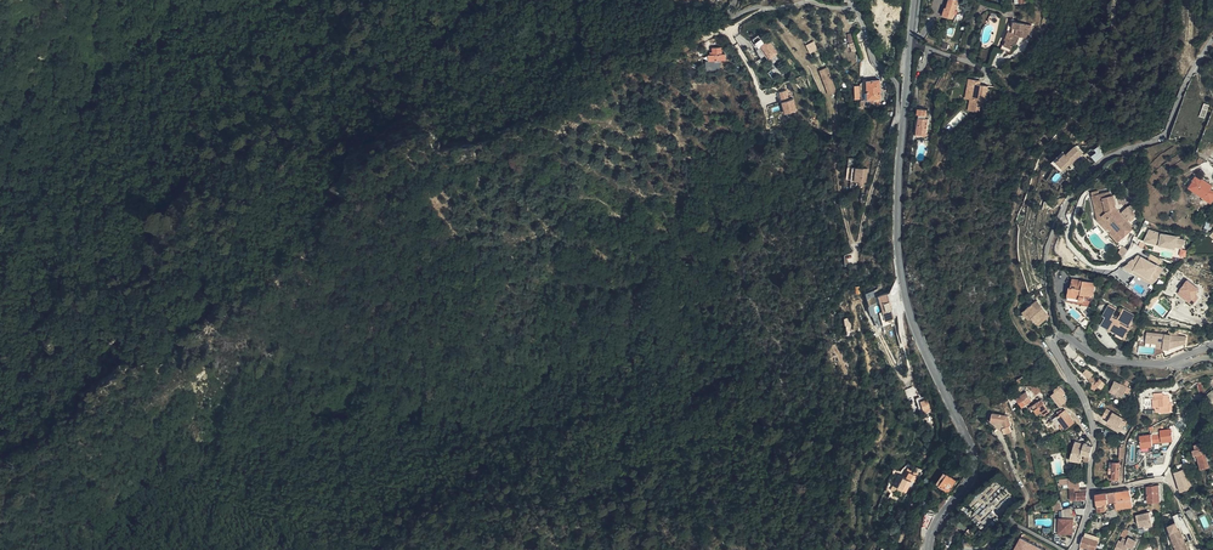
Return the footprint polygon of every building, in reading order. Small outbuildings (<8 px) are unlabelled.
[(957,12),(960,1),(957,0),(947,0),(943,16),(954,19),(956,14),(957,12)] [(1061,10),(1063,8),(1063,5),(1061,2),(1058,2),(1055,4),(1055,6),(1056,9),(1058,10),(1061,10)] [(1003,39),(1004,40),(1005,40),(1009,31),(1015,34),(1010,42),(1007,41),(1004,49),(1011,52),(1015,43),(1017,45),(1021,36),(1029,38),(1032,25),(1015,22),(1015,20),(1010,19),(1008,27),(1003,39)] [(912,24),(901,20),(896,33),(907,37),(912,24)] [(1009,31),(1005,40),(1007,41),(1010,42),(1015,34),(1009,31)] [(759,32),(754,34),(769,57),(779,51),(770,36),(764,40),(759,32)] [(826,47),(817,33),(811,37),(820,51),(826,47)] [(718,52),(713,53),(714,59),(731,56),(730,51),(726,51),(725,45),(717,46),(718,52)] [(844,87),(837,69),(835,66),(828,69),(836,90),(844,87)] [(887,97),(887,79),(875,79),(874,97),(887,97)] [(979,80),(973,79),(972,85),(969,84),(967,99),(972,100),(970,111),(980,113),(981,104),(985,105),(989,86),(981,85),(978,84),(979,80)] [(785,88),(779,90),(785,113),(798,109),(793,92),(786,94),(785,88)] [(1205,117),(1210,104),(1205,102),(1200,115),(1205,117)] [(918,133),(926,134),(927,134),(929,118),(927,118),(928,110),(919,108),(918,114),(921,114),(918,133)] [(961,111),(949,123),(954,127),(966,115),(961,111)] [(1096,147),(1098,151),(1093,154),(1096,160),(1105,155),(1100,145),(1096,147)] [(1068,154),(1067,153),(1058,162),(1065,169),(1070,164),(1074,161),(1075,162),(1084,153),(1077,146),(1068,154)] [(1058,162),(1067,153),(1064,150),(1053,162),(1062,172),(1065,169),(1058,162)] [(868,179),(873,180),(876,180),(877,167),(856,165),(855,178),(868,179)] [(1212,200),(1212,191),(1211,190),(1212,186),(1205,180),(1204,181),(1196,176),(1193,179),(1196,182),(1192,187),(1205,196),(1204,198),(1211,203),(1212,200)] [(1111,232),(1120,241),(1135,227),(1128,220),(1123,214),(1116,207),(1114,195),(1110,196),(1109,191),(1100,194),(1099,190),(1093,191),(1093,195),(1092,195),(1098,221),(1107,230),(1108,229),(1111,226),(1114,229),(1111,232)] [(1125,212),(1123,214),(1128,220),(1130,218),(1131,220),(1136,216),(1134,213),(1135,212),(1132,207),(1132,206),(1131,206),(1130,206),(1129,206),(1124,211),(1125,212)] [(1212,218),(1212,217),(1208,215),(1205,228),(1209,229),(1212,218)] [(1185,244),(1186,239),(1178,238),(1179,235),(1162,232),(1150,229),(1149,232),(1145,240),(1153,242),(1153,239),(1161,241),(1160,244),(1168,246),(1168,245),(1176,246),(1183,247),(1184,244),(1185,244)] [(1145,240),(1149,232),(1144,231),(1139,239),(1145,240)] [(1118,243),(1120,241),(1111,232),(1110,233),(1118,243)] [(1124,252),(1126,254),(1131,246),(1126,243),(1123,248),(1125,250),(1124,252)] [(1159,278),(1165,269),(1143,256),(1142,258),(1138,256),(1136,260),(1134,259),(1131,261),(1131,262),(1129,264),(1127,266),(1126,265),(1123,267),(1130,272),(1133,271),(1144,277),(1146,275),(1152,278),(1154,275),(1159,278)] [(1154,283),(1159,278),(1154,275),(1152,278),(1146,275),(1144,277),(1154,283)] [(1073,279),(1073,283),(1072,287),(1070,287),(1068,299),(1084,302),(1086,294),(1093,296),(1096,283),(1073,279)] [(1190,294),(1194,297),(1191,301),(1194,304),(1200,296),(1197,294),(1201,288),(1189,279),(1182,288),(1190,294)] [(869,300),(875,327),(891,323),(890,317),(894,316),(888,291),(877,294),(878,298),(869,300)] [(1038,322),(1049,314),(1038,299),(1026,308),(1033,316),(1038,322)] [(1129,327),(1137,315),(1124,308),(1116,320),(1112,318),(1117,308),(1109,304),(1102,315),(1105,317),(1100,325),(1125,339),(1131,329),(1129,327)] [(1033,316),(1026,308),(1023,311),(1029,319),(1033,316)] [(1051,316),(1049,314),(1038,322),(1040,325),(1051,316)] [(1147,332),(1146,342),(1157,343),(1164,344),(1164,349),(1166,357),(1186,349),(1187,342),(1187,337),(1147,332)] [(1096,383),(1098,381),(1093,375),(1089,379),(1093,384),(1097,384),(1096,383)] [(1098,381),(1096,383),(1102,389),(1106,384),(1100,378),(1098,381)] [(1123,396),(1127,387),(1115,381),(1110,390),(1123,396)] [(1036,395),(1041,391),(1036,385),(1030,386),(1036,395)] [(1061,405),(1064,402),(1067,400),(1063,395),(1066,392),(1061,387),(1060,388),(1058,387),(1056,388),(1055,389),(1055,390),(1056,392),(1052,395),(1061,405)] [(1017,398),(1023,407),(1033,401),(1027,392),(1017,398)] [(918,397),(920,412),(923,412),(921,399),(926,398),(926,395),(918,397)] [(928,398),(922,399),(924,411),(930,410),(928,398)] [(1154,406),(1155,406),(1161,406),(1161,408),(1161,412),(1161,413),(1170,412),(1170,408),(1171,408),(1170,398),(1154,400),(1154,406)] [(1038,414),(1042,412),(1044,411),(1046,414),(1050,411),(1042,399),(1036,402),(1037,403),(1033,405),(1038,414)] [(1068,428),(1075,421),(1066,410),(1053,419),(1062,430),(1068,428)] [(1105,417),(1109,419),(1113,412),(1109,410),(1105,417)] [(1124,418),(1113,412),(1109,419),(1108,422),(1119,428),(1119,426),(1123,419),(1124,418)] [(993,413),(992,420),(1003,422),(999,426),(1006,432),(1012,431),(1010,425),(1012,425),(1009,416),(993,413)] [(1161,429),(1162,441),(1174,440),(1172,428),(1161,429)] [(1111,438),(1113,433),(1106,429),(1104,434),(1111,438)] [(1141,434),(1142,450),(1149,449),(1149,443),(1161,443),(1161,433),(1141,434)] [(1082,452),(1084,443),(1076,441),(1073,451),(1082,454),(1082,452)] [(1093,446),(1088,444),(1088,443),(1085,442),(1084,443),(1082,452),(1082,454),(1084,454),(1085,455),(1084,460),(1089,462),(1093,446)] [(1197,455),(1199,460),(1201,469),(1210,467),(1203,442),(1194,444),(1196,449),(1193,449),(1194,455),(1197,455)] [(1081,462),(1084,454),(1082,454),(1073,451),(1071,456),(1071,459),(1081,462)] [(1110,462),(1109,467),(1113,467),(1113,473),(1112,478),(1120,479),(1121,462),(1110,462)] [(1078,476),(1068,477),(1069,488),(1079,487),(1078,476)] [(1183,476),(1176,479),(1178,485),(1186,482),(1183,476)] [(922,486),(925,481),(921,479),(918,477),(915,484),(920,486),(922,486)] [(945,489),(948,491),(956,480),(953,478),(945,489)] [(956,480),(948,491),(958,498),(965,487),(956,480)] [(915,484),(913,483),(912,485),(907,483),(903,492),(908,494),(908,495),(912,496),(916,498),(917,494),(920,486),(915,484)] [(1160,500),(1159,485),(1147,487),(1149,502),(1160,500)] [(1087,499),(1087,491),(1080,491),(1075,492),(1075,489),(1070,489),(1071,500),(1087,499)] [(1115,502),(1132,499),(1130,489),(1114,491),(1115,502)] [(1108,503),(1107,492),(1096,493),(1098,510),(1109,510),(1108,503)] [(1005,496),(978,510),(985,524),(999,516),(995,509),(1008,502),(1005,496)] [(1133,507),(1132,499),(1115,502),(1116,509),(1133,507)] [(1053,502),(1055,511),(1064,509),(1063,500),(1053,502)] [(1191,508),(1187,511),(1192,519),(1196,516),(1191,508)] [(1149,513),(1136,515),(1138,526),(1144,525),(1145,528),(1153,526),(1149,513)] [(1059,518),(1060,519),(1059,527),(1059,533),(1073,533),(1074,519),(1059,518)] [(1178,549),(1189,549),(1190,549),(1179,520),(1168,524),(1178,549)] [(1126,538),(1129,531),(1124,529),(1121,536),(1126,538)] [(1098,541),(1084,536),(1081,545),(1085,546),(1095,549),(1098,541)] [(1022,537),(1014,549),(1046,549),(1022,537)] [(1137,541),(1128,538),(1127,540),(1123,539),(1121,542),(1118,541),(1114,549),(1126,549),(1128,546),(1133,548),(1137,541)]
